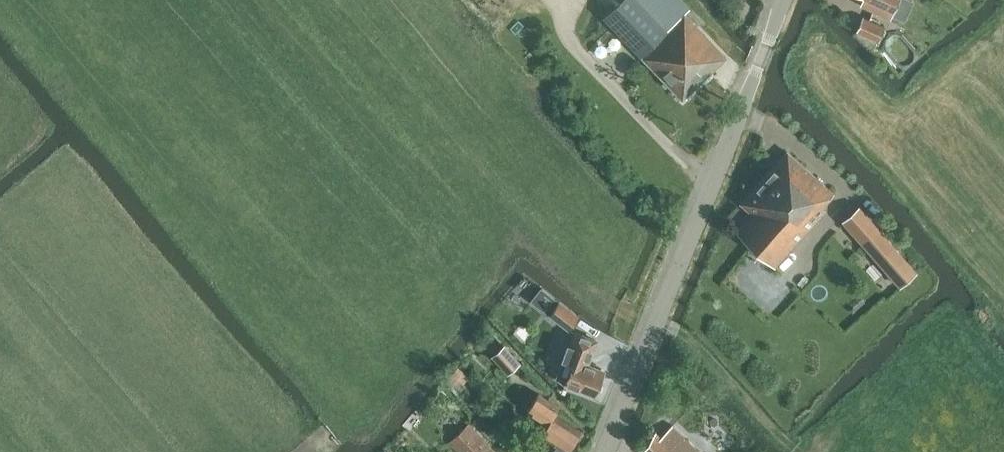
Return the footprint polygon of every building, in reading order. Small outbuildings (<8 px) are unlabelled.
[(682,98),(726,57),(684,13),(690,8),(682,0),(620,0),(604,16),(682,98)] [(862,4),(882,13),(885,5),(895,9),(899,0),(863,0),(862,4)] [(885,26),(863,16),(857,29),(879,39),(885,26)] [(737,233),(775,266),(826,208),(822,205),(834,192),(787,151),(741,202),(754,214),(737,233)] [(843,220),(888,273),(905,259),(859,206),(843,220)] [(525,275),(520,285),(534,293),(539,283),(525,275)] [(532,300),(549,313),(568,328),(578,315),(559,301),(542,287),(532,300)] [(557,377),(565,382),(594,393),(595,391),(598,390),(601,383),(599,380),(603,370),(587,363),(596,340),(575,331),(570,344),(568,344),(563,358),(564,358),(557,377)] [(504,344),(492,355),(508,373),(520,362),(504,344)] [(548,423),(540,433),(557,444),(552,451),(570,451),(568,450),(581,430),(555,413),(559,406),(538,393),(527,410),(548,423)] [(459,451),(493,451),(495,451),(469,423),(449,441),(459,451)] [(644,451),(700,451),(672,424),(661,436),(655,431),(642,450),(644,451)] [(719,451),(721,451),(737,435),(728,427),(711,445),(719,451)]
